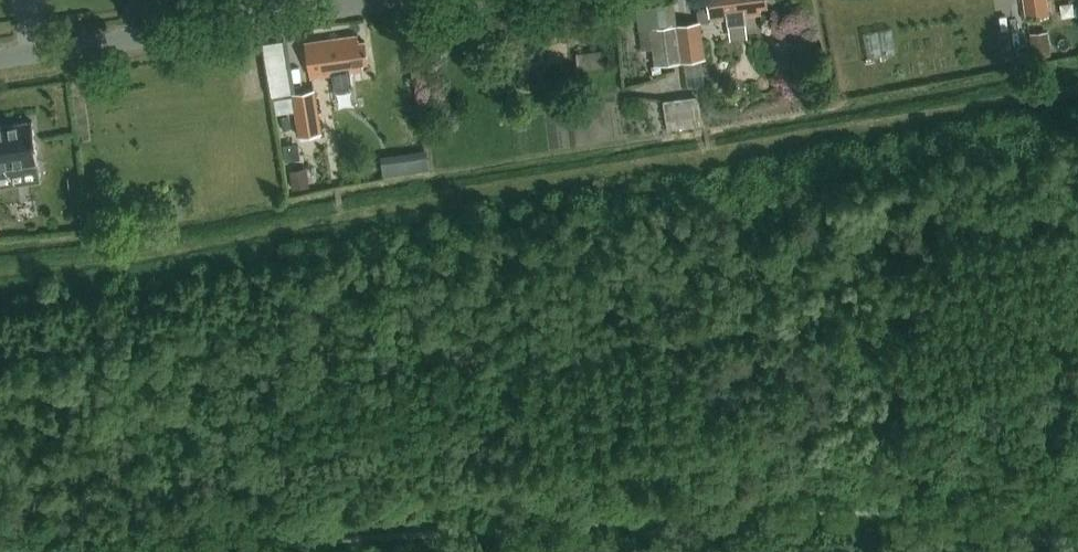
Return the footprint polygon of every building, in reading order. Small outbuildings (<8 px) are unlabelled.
[(768,5),(767,0),(708,0),(711,21),(728,18),(729,25),(746,23),(745,16),(761,13),(760,6),(768,5)] [(1046,16),(1044,0),(1022,0),(1024,18),(1046,16)] [(700,21),(640,29),(643,50),(650,48),(653,65),(684,61),(701,58),(706,58),(700,21)] [(1030,33),(1033,56),(1051,54),(1048,30),(1030,33)] [(273,90),(296,89),(293,36),(269,37),(273,90)] [(359,42),(358,36),(307,43),(312,77),(333,74),(335,88),(353,85),(351,71),(363,69),(362,63),(368,62),(365,41),(359,42)] [(701,58),(684,61),(688,88),(705,85),(701,58)] [(302,133),(323,130),(316,88),(295,91),(302,133)] [(292,96),(275,99),(277,113),(295,110),(292,96)] [(665,101),(670,131),(701,126),(696,96),(665,101)] [(0,125),(0,167),(37,161),(31,120),(0,125)] [(432,148),(386,151),(387,169),(433,166),(432,148)] [(307,168),(290,171),(293,189),(310,186),(307,168)]
